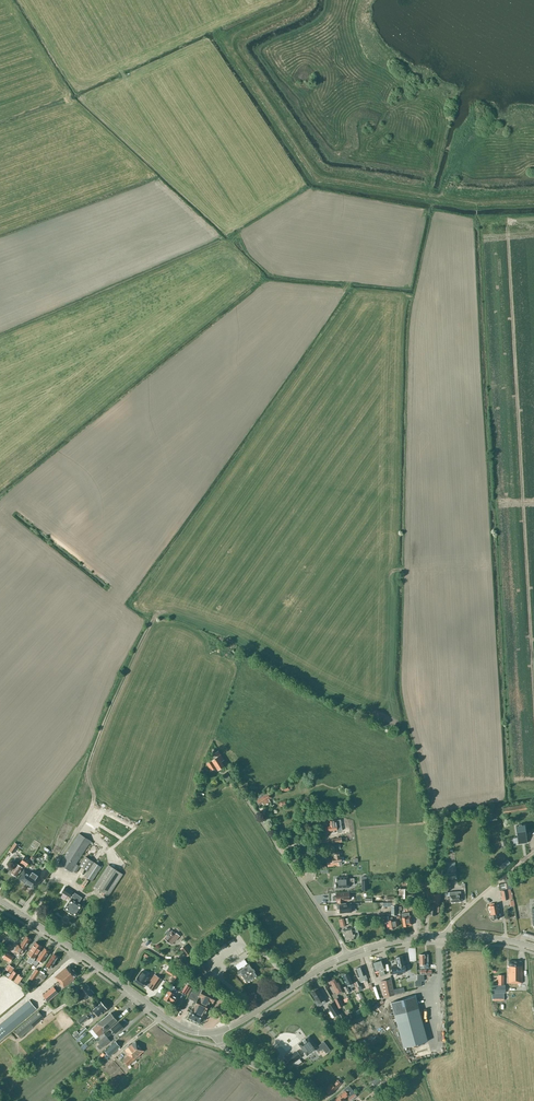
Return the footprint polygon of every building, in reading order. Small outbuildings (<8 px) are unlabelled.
[(221,762),(224,760),(218,751),(215,753),(217,757),(207,763),(211,770),(216,767),(218,770),(224,766),(221,762)] [(263,793),(262,793),(258,795),(258,797),(259,799),(256,801),(259,805),(263,803),(264,805),(270,801),(269,800),(272,798),(268,792),(264,795),(263,793)] [(526,804),(498,809),(499,814),(507,812),(516,811),(527,809),(526,804)] [(113,818),(116,812),(106,808),(104,814),(113,818)] [(336,825),(334,825),(333,820),(329,821),(330,825),(328,826),(325,826),(326,831),(329,831),(332,830),(332,833),(337,832),(337,830),(336,825)] [(527,842),(525,825),(516,826),(518,844),(522,843),(524,843),(527,842)] [(79,833),(59,864),(71,871),(72,870),(76,872),(80,866),(79,866),(76,864),(91,841),(79,833)] [(12,852),(18,844),(15,841),(9,850),(12,852)] [(501,847),(496,847),(497,851),(491,851),(492,861),(502,860),(501,847)] [(327,860),(327,866),(332,866),(342,865),(341,862),(343,861),(344,860),(343,857),(342,857),(341,857),(340,857),(339,851),(333,852),(332,852),(333,857),(331,857),(332,860),(327,860)] [(14,869),(11,873),(17,876),(24,865),(26,866),(30,860),(25,856),(20,863),(21,863),(20,865),(18,864),(17,864),(15,863),(11,868),(14,869)] [(85,856),(79,866),(80,866),(87,871),(93,861),(85,856)] [(88,871),(85,876),(92,881),(101,867),(94,862),(88,871)] [(109,896),(123,874),(108,864),(94,886),(109,896)] [(39,875),(45,879),(50,871),(44,867),(39,875)] [(446,867),(446,872),(445,872),(446,879),(456,878),(455,867),(447,867),(446,867)] [(23,874),(20,878),(34,888),(39,882),(38,882),(40,879),(37,877),(38,876),(32,872),(31,873),(26,869),(24,868),(21,873),(23,874)] [(347,877),(337,877),(337,883),(336,883),(336,888),(349,887),(349,885),(354,885),(354,878),(348,879),(347,877)] [(65,886),(62,892),(70,897),(68,899),(70,900),(64,909),(76,916),(83,906),(73,899),(75,897),(71,894),(73,891),(65,886)] [(500,891),(502,900),(511,898),(510,889),(500,891)] [(389,891),(389,896),(386,896),(386,901),(395,901),(395,891),(389,891)] [(460,891),(449,892),(450,902),(461,901),(460,891)] [(337,900),(337,903),(344,903),(344,900),(349,900),(349,892),(336,893),(336,897),(332,898),(333,900),(337,900)] [(351,903),(337,904),(337,909),(340,909),(340,913),(351,912),(351,903)] [(494,903),(489,903),(489,906),(491,914),(493,914),(494,919),(500,918),(499,913),(498,904),(494,905),(494,903)] [(411,916),(408,916),(408,914),(406,914),(405,911),(400,912),(401,918),(402,917),(403,926),(408,926),(408,925),(412,924),(411,916)] [(397,920),(393,921),(393,919),(392,919),(392,916),(387,917),(388,920),(390,929),(395,928),(394,926),(398,926),(397,920)] [(344,918),(339,919),(341,926),(346,925),(345,923),(351,921),(350,917),(344,918)] [(358,926),(352,927),(343,929),(346,941),(355,939),(359,937),(357,928),(358,928),(358,926)] [(165,938),(168,942),(169,942),(171,944),(175,940),(180,936),(176,933),(175,934),(172,930),(170,932),(165,938)] [(17,946),(15,950),(21,954),(31,939),(26,936),(20,946),(19,947),(17,946)] [(30,956),(27,961),(31,964),(35,958),(35,957),(35,956),(42,946),(36,942),(27,954),(30,956)] [(186,945),(180,949),(186,957),(192,953),(186,945)] [(36,966),(39,961),(42,962),(49,951),(45,948),(40,955),(39,955),(40,955),(36,961),(34,960),(32,963),(36,966)] [(3,957),(10,962),(14,957),(6,952),(3,957)] [(54,954),(46,965),(51,968),(58,957),(54,954)] [(428,954),(425,954),(419,954),(420,964),(424,964),(425,968),(429,968),(428,954)] [(392,974),(406,971),(405,964),(404,964),(403,956),(396,957),(397,965),(391,966),(392,974)] [(196,963),(202,973),(208,969),(201,959),(196,963)] [(244,959),(235,965),(238,969),(238,970),(247,983),(258,975),(249,962),(247,963),(244,959)] [(382,960),(376,962),(372,963),(374,971),(378,970),(380,976),(382,975),(384,974),(383,970),(385,970),(384,968),(385,968),(382,960)] [(522,961),(518,961),(509,961),(509,966),(509,968),(508,968),(508,983),(522,983),(522,961)] [(69,964),(55,977),(64,987),(74,979),(74,978),(78,974),(69,964)] [(365,974),(364,975),(361,966),(355,969),(358,977),(359,980),(360,981),(367,979),(365,974)] [(170,972),(176,976),(179,971),(173,967),(170,972)] [(33,980),(40,971),(36,969),(30,978),(33,980)] [(13,971),(9,978),(14,981),(18,974),(13,971)] [(31,990),(44,979),(46,975),(40,971),(29,988),(31,990)] [(134,980),(134,981),(143,987),(145,984),(147,985),(147,986),(149,987),(153,990),(161,979),(155,974),(149,983),(147,981),(150,977),(141,971),(135,980),(134,980)] [(353,983),(348,972),(342,975),(346,983),(347,985),(344,987),(347,993),(352,990),(351,988),(354,986),(353,983)] [(423,975),(417,975),(417,981),(414,982),(415,987),(421,986),(421,981),(424,981),(423,975)] [(339,982),(338,982),(336,978),(330,981),(334,989),(336,994),(343,990),(339,982)] [(381,981),(384,997),(394,994),(391,978),(381,981)] [(67,988),(70,991),(76,986),(73,983),(67,988)] [(86,983),(78,990),(80,992),(75,996),(79,1000),(84,996),(86,999),(93,992),(86,983)] [(172,985),(164,998),(165,999),(169,1002),(170,1000),(175,1003),(178,998),(173,995),(174,994),(171,991),(174,987),(172,985)] [(191,992),(188,998),(196,1002),(193,1007),(188,1017),(193,1019),(195,1020),(200,1023),(204,1016),(206,1011),(208,1011),(209,1012),(217,996),(195,985),(191,992)] [(48,1001),(58,993),(53,987),(43,995),(48,1001)] [(318,988),(311,992),(316,1000),(318,1003),(324,999),(323,997),(318,988)] [(415,995),(390,1002),(403,1047),(427,1040),(415,995)] [(31,1002),(29,1000),(0,1025),(0,1039),(36,1008),(31,1002)] [(92,1010),(93,1009),(99,1016),(107,1009),(101,1001),(92,1008),(92,1007),(90,1008),(92,1010)] [(339,1014),(332,1003),(327,1006),(333,1018),(339,1014)] [(14,1030),(20,1037),(43,1017),(38,1010),(14,1030)] [(89,1011),(77,1021),(81,1025),(89,1018),(88,1017),(91,1014),(89,1011)] [(117,1020),(111,1013),(98,1024),(93,1028),(99,1036),(104,1031),(117,1020)] [(118,1021),(104,1033),(96,1040),(98,1042),(100,1045),(98,1047),(100,1049),(102,1047),(110,1040),(107,1036),(111,1033),(113,1031),(115,1033),(123,1027),(118,1021)] [(78,1032),(76,1030),(72,1034),(76,1039),(87,1029),(84,1026),(78,1032)] [(317,1046),(309,1036),(298,1043),(307,1055),(315,1049),(318,1052),(323,1049),(326,1053),(330,1050),(324,1041),(319,1044),(320,1045),(317,1046)] [(109,1056),(120,1046),(115,1041),(105,1051),(109,1056)] [(143,1051),(144,1051),(135,1041),(132,1044),(131,1044),(125,1050),(128,1053),(127,1054),(128,1055),(122,1060),(127,1066),(139,1056),(141,1058),(146,1054),(143,1051)] [(290,1056),(289,1055),(285,1058),(290,1065),(301,1057),(297,1051),(290,1056)] [(94,1060),(91,1063),(90,1062),(88,1064),(83,1069),(84,1069),(82,1071),(85,1074),(87,1073),(92,1069),(97,1064),(94,1060)] [(375,1073),(369,1078),(371,1082),(378,1077),(375,1073)] [(354,1078),(351,1074),(344,1080),(347,1084),(354,1078)] [(389,1082),(392,1086),(400,1080),(397,1075),(389,1082)] [(333,1091),(336,1088),(340,1083),(337,1080),(333,1085),(331,1083),(328,1087),(325,1091),(329,1094),(332,1091),(333,1091)] [(347,1095),(349,1097),(347,1098),(350,1100),(357,1095),(355,1093),(356,1093),(349,1085),(343,1090),(344,1092),(341,1094),(334,1100),(335,1100),(345,1100),(346,1100),(344,1098),(347,1095)]
